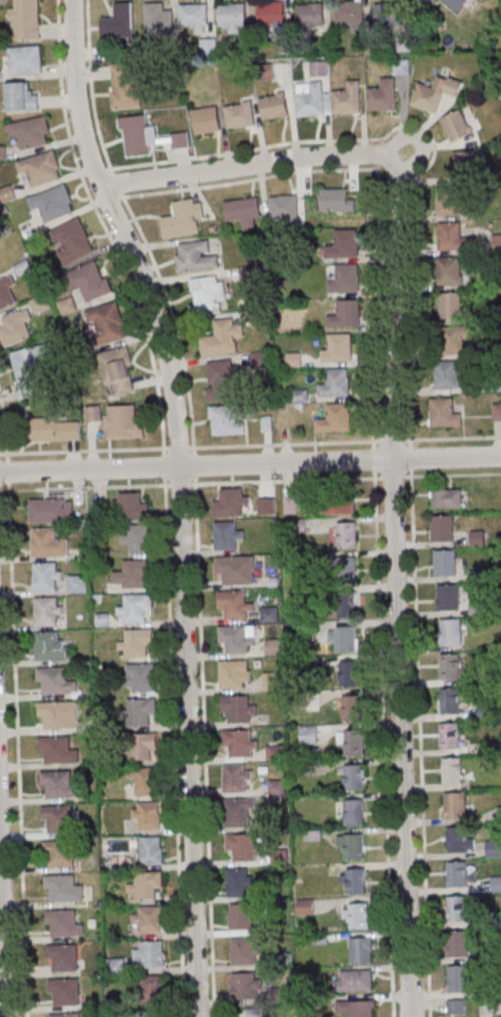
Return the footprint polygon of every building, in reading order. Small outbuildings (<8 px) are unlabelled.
[(40,0),(16,0),(16,8),(10,8),(10,21),(16,21),(16,39),(41,38),(40,0)] [(458,13),(469,0),(443,0),(458,13)] [(336,2),(336,25),(364,25),(364,2),(336,2)] [(102,39),(134,39),(133,3),(114,3),(115,18),(101,18),(102,39)] [(277,32),(285,32),(285,3),(258,3),(258,24),(277,24),(277,32)] [(173,11),(165,11),(165,4),(145,4),(145,35),(173,35),(173,11)] [(219,4),(219,31),(246,31),(246,4),(219,4)] [(324,4),(297,4),(297,26),(325,26),(324,4)] [(379,4),(378,17),(406,21),(407,7),(379,4)] [(208,27),(208,5),(181,5),(181,27),(208,27)] [(7,46),(7,74),(43,74),(43,46),(7,46)] [(113,109),(140,108),(137,63),(110,64),(113,109)] [(411,106),(436,115),(445,93),(458,98),(463,84),(439,75),(434,89),(419,83),(411,106)] [(396,110),(396,79),(378,79),(378,87),(369,87),(369,110),(396,110)] [(333,92),(333,113),(361,113),(361,81),(346,81),(346,92),(333,92)] [(7,82),(7,111),(38,111),(38,91),(27,91),(27,82),(7,82)] [(297,83),(298,116),(324,115),(323,82),(297,83)] [(265,122),(290,114),(284,92),(258,99),(265,122)] [(225,105),(227,129),(255,127),(253,103),(225,105)] [(195,134),(221,132),(219,108),(193,110),(195,134)] [(452,143),(473,134),(463,110),(441,120),(452,143)] [(148,114),(120,118),(125,155),(159,151),(155,124),(149,125),(148,114)] [(19,150),(51,144),(46,117),(8,124),(11,139),(16,137),(19,150)] [(175,149),(190,147),(189,132),(173,134),(175,149)] [(16,163),(20,176),(27,174),(31,188),(64,178),(55,150),(16,163)] [(455,174),(475,174),(475,153),(455,153),(455,174)] [(27,199),(32,212),(40,208),(46,223),(77,211),(66,184),(27,199)] [(349,189),(321,189),(321,212),(349,212),(349,189)] [(436,216),(462,216),(462,189),(436,189),(436,216)] [(299,220),(299,196),(270,196),(270,221),(299,220)] [(173,203),(175,217),(160,219),(163,240),(200,235),(198,220),(204,219),(202,199),(173,203)] [(224,201),(225,222),(244,221),(244,229),(260,228),(259,199),(224,201)] [(96,252),(80,217),(52,230),(67,265),(96,252)] [(439,250),(476,250),(476,238),(462,238),(462,223),(439,223),(439,250)] [(358,229),(336,229),(336,246),(327,246),(327,257),(358,257),(358,229)] [(218,256),(210,257),(209,242),(177,245),(179,273),(219,270),(218,256)] [(438,258),(438,286),(462,286),(462,258),(438,258)] [(100,261),(67,274),(75,292),(82,289),(88,303),(113,292),(100,261)] [(329,292),(359,292),(359,264),(338,264),(338,281),(329,281),(329,292)] [(190,291),(199,296),(197,300),(215,311),(228,291),(201,273),(190,291)] [(12,274),(0,280),(0,311),(17,303),(10,287),(17,284),(12,274)] [(463,293),(440,293),(440,320),(463,320),(463,293)] [(76,311),(72,298),(59,303),(63,316),(76,311)] [(360,326),(360,299),(338,299),(338,316),(328,316),(328,326),(360,326)] [(128,337),(118,302),(84,311),(88,323),(95,321),(101,344),(128,337)] [(7,346),(34,337),(25,311),(0,319),(0,325),(7,346)] [(236,338),(245,337),(244,324),(235,325),(234,319),(216,321),(217,340),(201,341),(202,356),(238,353),(236,338)] [(473,343),(457,340),(458,332),(446,330),(442,353),(471,358),(473,343)] [(352,362),(352,334),(332,334),(332,344),(322,344),(322,362),(352,362)] [(19,399),(41,395),(36,364),(51,362),(49,346),(12,351),(19,399)] [(108,396),(136,392),(129,348),(102,352),(108,396)] [(302,353),(287,353),(287,366),(302,366),(302,353)] [(207,401),(243,399),(241,361),(208,363),(209,389),(207,389),(207,401)] [(435,363),(435,390),(460,390),(460,363),(435,363)] [(350,396),(349,368),(328,368),(328,379),(319,379),(319,396),(350,396)] [(308,389),(291,389),(291,402),(308,402),(308,389)] [(431,426),(461,426),(461,411),(454,411),(454,398),(431,398),(431,426)] [(351,403),(326,403),(326,420),(315,420),(315,432),(351,432),(351,403)] [(245,434),(244,404),(211,405),(212,435),(245,434)] [(87,422),(100,422),(101,438),(144,438),(144,417),(136,417),(136,406),(104,406),(104,407),(87,407),(87,422)] [(80,440),(80,418),(33,418),(33,440),(80,440)] [(214,516),(247,516),(247,488),(222,488),(222,499),(214,499),(214,516)] [(462,489),(433,489),(433,507),(462,507),(462,489)] [(140,492),(115,492),(115,519),(149,519),(149,502),(140,502),(140,492)] [(299,513),(299,496),(285,496),(285,513),(299,513)] [(325,512),(356,512),(356,496),(325,496),(325,512)] [(275,513),(275,498),(259,498),(259,513),(275,513)] [(74,522),(74,499),(30,499),(30,522),(74,522)] [(432,515),(432,541),(454,541),(454,515),(432,515)] [(214,550),(237,550),(237,540),(244,540),(244,530),(237,530),(237,522),(214,522),(214,550)] [(357,523),(336,523),(336,548),(357,548),(357,523)] [(151,553),(151,526),(123,526),(123,544),(130,544),(130,553),(151,553)] [(32,528),(32,556),(70,556),(70,538),(57,538),(57,528),(32,528)] [(434,576),(456,576),(456,549),(434,549),(434,576)] [(255,556),(217,556),(217,574),(225,574),(225,583),(255,583),(255,556)] [(357,580),(357,557),(335,557),(335,580),(357,580)] [(149,560),(122,561),(122,588),(144,588),(143,576),(150,576),(149,560)] [(34,591),(62,591),(62,563),(34,563),(34,591)] [(88,592),(88,575),(68,575),(68,592),(88,592)] [(459,584),(437,584),(437,610),(459,610),(459,584)] [(217,592),(245,591),(245,602),(252,602),(253,611),(246,611),(247,619),(225,620),(224,608),(217,608),(217,592)] [(338,618),(357,618),(357,592),(338,592),(338,618)] [(151,595),(123,596),(124,624),(145,623),(145,611),(151,611),(151,595)] [(35,627),(63,627),(63,597),(35,597),(35,627)] [(471,614),(484,614),(484,601),(471,601),(471,614)] [(279,622),(278,607),(260,607),(261,622),(279,622)] [(441,619),(441,645),(462,645),(462,619),(441,619)] [(219,627),(246,626),(247,637),(254,637),(254,645),(248,645),(248,654),(226,654),(226,642),(219,643),(219,627)] [(329,644),(337,644),(337,652),(357,652),(357,627),(329,627),(329,644)] [(152,630),(124,630),(125,658),(146,657),(146,646),(152,645),(152,630)] [(35,632),(35,662),(71,662),(71,643),(61,643),(61,632),(35,632)] [(280,655),(280,639),(265,639),(266,656),(280,655)] [(441,654),(441,680),(460,680),(460,654),(441,654)] [(220,660),(220,688),(250,688),(250,660),(220,660)] [(359,662),(340,662),(340,688),(359,688),(359,662)] [(127,664),(127,692),(156,692),(156,664),(127,664)] [(36,669),(67,667),(67,682),(76,682),(77,694),(42,695),(42,682),(36,682),(36,669)] [(282,690),(282,672),(263,672),(263,690),(282,690)] [(460,689),(441,689),(441,714),(460,714),(460,689)] [(220,697),(248,696),(248,707),(256,706),(256,715),(250,715),(250,724),(228,724),(228,712),(221,712),(220,697)] [(361,721),(361,696),(342,696),(342,721),(361,721)] [(155,699),(127,699),(128,727),(149,726),(149,715),(155,714),(155,699)] [(37,703),(77,701),(78,728),(44,730),(43,716),(38,716),(37,703)] [(460,748),(460,723),(441,723),(441,748),(460,748)] [(365,756),(365,730),(341,730),(341,743),(346,743),(346,756),(365,756)] [(222,731),(250,731),(250,741),(258,741),(258,750),(251,750),(252,758),(230,759),(229,747),(223,747),(222,731)] [(156,734),(128,734),(129,762),(150,761),(150,750),(156,749),(156,734)] [(38,738),(69,736),(69,751),(79,751),(79,763),(45,764),(44,751),(39,751),(38,738)] [(267,745),(267,759),(283,759),(283,745),(267,745)] [(463,758),(443,758),(443,785),(463,785),(463,758)] [(345,790),(364,790),(364,764),(345,764),(345,790)] [(224,765),(224,793),(246,793),(246,782),(250,782),(250,765),(224,765)] [(157,795),(157,767),(134,767),(134,795),(157,795)] [(40,772),(71,771),(71,786),(80,785),(81,798),(47,799),(46,786),(41,786),(40,772)] [(285,795),(285,781),(269,781),(269,795),(285,795)] [(445,792),(445,818),(466,818),(466,792),(445,792)] [(226,800),(226,828),(250,828),(250,810),(255,810),(255,800),(226,800)] [(364,800),(343,800),(343,819),(364,819),(364,800)] [(160,802),(133,802),(133,821),(140,821),(140,830),(160,830),(160,802)] [(41,807),(72,806),(73,833),(48,834),(47,820),(42,820),(41,807)] [(449,852),(476,852),(475,837),(466,837),(466,827),(448,827),(449,852)] [(225,835),(253,834),(253,845),(260,845),(261,853),(254,854),(255,862),(233,862),(232,851),(226,851),(225,835)] [(337,836),(337,850),(344,850),(344,859),(364,859),(364,836),(337,836)] [(140,865),(163,865),(163,837),(140,837),(140,865)] [(487,840),(487,857),(500,857),(500,840),(487,840)] [(42,842),(73,841),(74,868),(49,869),(48,855),(43,856),(42,842)] [(120,870),(120,856),(106,856),(106,870),(120,870)] [(467,887),(467,861),(448,861),(448,887),(467,887)] [(249,869),(227,869),(227,898),(249,898),(249,887),(254,887),(254,877),(249,877),(249,869)] [(342,869),(342,894),(366,894),(366,869),(342,869)] [(161,873),(133,873),(134,901),(155,900),(155,889),(161,888),(161,873)] [(43,877),(74,876),(74,886),(83,886),(83,902),(50,904),(49,890),(44,891),(43,877)] [(447,897),(447,922),(469,922),(469,897),(447,897)] [(314,914),(314,899),(296,899),(296,914),(314,914)] [(370,928),(370,903),(343,903),(343,920),(348,920),(348,928),(370,928)] [(228,930),(258,930),(258,904),(228,904),(228,930)] [(163,907),(134,907),(134,935),(163,935),(163,907)] [(45,911),(75,910),(76,925),(85,924),(86,937),(51,938),(51,924),(45,925),(45,911)] [(469,931),(447,931),(447,957),(469,957),(469,931)] [(350,964),(373,964),(373,937),(350,937),(350,964)] [(259,939),(230,939),(230,966),(259,966),(259,939)] [(165,943),(134,943),(134,969),(165,969),(165,943)] [(46,946),(76,945),(77,972),(52,973),(52,959),(46,959),(46,946)] [(448,966),(448,992),(472,992),(472,966),(448,966)] [(373,992),(373,971),(339,971),(339,992),(373,992)] [(230,975),(230,999),(262,999),(262,975),(230,975)] [(165,976),(139,977),(140,1003),(166,1002),(165,976)] [(47,981),(78,979),(79,1006),(54,1007),(53,994),(48,994),(47,981)] [(447,1014),(465,1014),(465,999),(447,999),(447,1014)] [(346,1016),(375,1016),(375,1001),(337,1001),(337,1016),(346,1016)]
